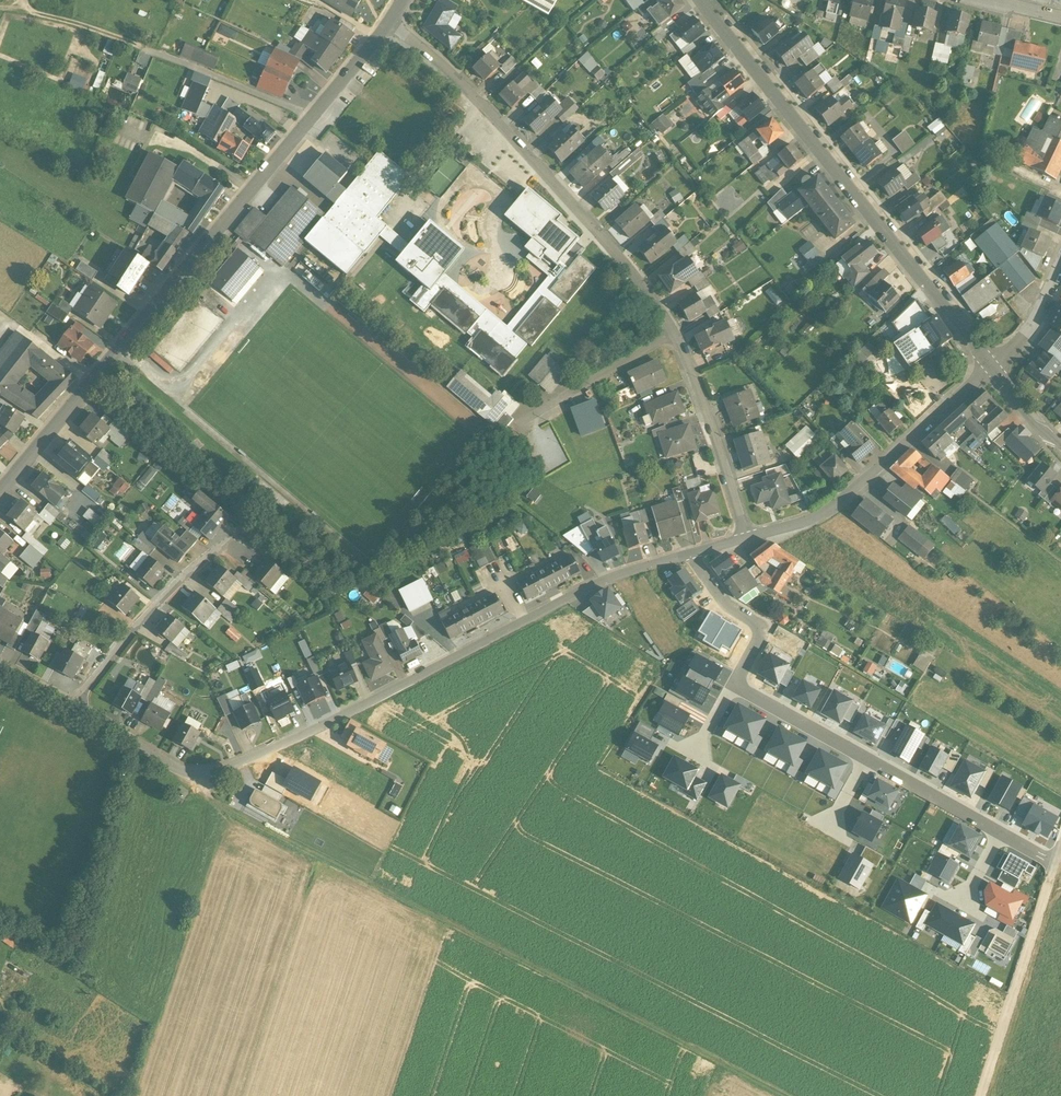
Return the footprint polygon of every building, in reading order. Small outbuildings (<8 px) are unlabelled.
[(351,17),(361,0),(323,0),(351,17)] [(447,0),(433,0),(438,3),(439,3),(454,12),(458,6),(447,0)] [(548,16),(557,0),(518,0),(548,16)] [(642,0),(637,0),(632,4),(628,7),(632,13),(636,9),(644,3),(642,0)] [(649,0),(648,0),(644,3),(636,9),(642,16),(649,10),(650,11),(655,7),(649,0)] [(657,4),(657,5),(669,19),(670,18),(684,7),(678,0),(662,0),(657,4)] [(849,15),(868,20),(872,2),(866,0),(853,0),(849,15)] [(897,0),(885,0),(879,27),(897,32),(898,32),(900,23),(903,11),(901,10),(903,1),(897,0)] [(837,5),(828,2),(826,13),(835,15),(837,5)] [(454,12),(439,3),(438,3),(423,27),(449,49),(459,37),(445,26),(454,12)] [(669,19),(657,5),(655,7),(650,11),(653,15),(652,16),(660,26),(669,19)] [(935,13),(917,9),(913,27),(931,32),(935,13)] [(969,17),(951,13),(946,32),(948,32),(947,35),(956,38),(957,34),(964,36),(969,17)] [(674,23),(670,18),(669,19),(660,26),(664,31),(674,23)] [(772,26),(766,18),(752,30),(763,44),(778,33),(777,32),(772,26)] [(355,28),(341,19),(337,25),(351,35),(355,28)] [(704,33),(693,19),(678,30),(689,44),(704,33)] [(779,20),(772,26),(777,32),(784,26),(779,20)] [(337,25),(331,21),(320,38),(321,39),(341,53),(353,36),(351,35),(337,25)] [(677,28),(674,23),(664,31),(668,35),(677,28)] [(906,24),(900,23),(898,32),(897,32),(896,38),(896,39),(903,40),(903,38),(906,24)] [(221,24),(217,32),(234,40),(237,32),(221,24)] [(1000,28),(990,25),(990,27),(981,25),(977,43),(994,47),(995,47),(1000,28)] [(678,30),(677,28),(668,35),(680,51),(689,44),(678,30)] [(1007,29),(1000,28),(995,47),(994,47),(992,54),(1000,56),(1002,48),(1007,29)] [(1021,33),(1007,29),(1002,48),(1014,51),(1016,43),(1018,43),(1021,33)] [(309,31),(301,44),(308,48),(312,51),(321,39),(320,38),(317,36),(309,31)] [(811,46),(800,32),(790,41),(801,55),(811,47),(811,46)] [(912,40),(903,38),(903,40),(900,51),(909,53),(912,40)] [(341,53),(321,39),(312,51),(323,59),(318,65),(326,72),(341,53)] [(900,51),(903,40),(896,39),(895,46),(894,46),(882,43),(882,45),(875,43),(874,51),(898,57),(900,51)] [(801,55),(790,41),(775,52),(786,67),(795,59),(798,57),(801,55)] [(481,52),(486,57),(486,56),(487,56),(496,48),(491,43),(481,52)] [(951,47),(935,43),(931,60),(947,64),(951,47)] [(1018,43),(1016,43),(1014,51),(1011,63),(1018,65),(1017,68),(1035,72),(1039,70),(1044,49),(1018,43)] [(693,49),(689,44),(680,51),(675,54),(680,60),(693,49)] [(724,59),(712,44),(698,55),(710,70),(724,59)] [(201,52),(185,45),(180,56),(197,63),(201,52)] [(305,52),(299,47),(296,51),(302,55),(305,52)] [(801,55),(798,57),(806,67),(818,57),(811,47),(801,55)] [(293,56),(276,48),(273,56),(290,64),(296,67),(300,60),(293,56)] [(698,55),(693,49),(680,60),(684,65),(698,55)] [(296,51),(293,56),(300,60),(302,55),(296,51)] [(898,57),(874,51),(873,54),(898,60),(898,57)] [(218,60),(201,52),(197,63),(213,70),(218,60)] [(586,52),(578,60),(597,80),(605,72),(586,52)] [(510,54),(497,66),(498,68),(504,75),(518,62),(510,54)] [(710,70),(698,55),(684,65),(697,80),(710,70)] [(290,64),(273,56),(267,68),(290,79),(296,67),(290,64)] [(486,57),(473,69),(485,81),(498,68),(497,66),(487,56),(486,56),(486,57)] [(798,57),(795,59),(803,69),(806,67),(798,57)] [(825,72),(820,65),(811,72),(817,79),(823,74),(825,72)] [(974,68),(964,65),(959,88),(969,90),(974,68)] [(290,79),(267,68),(261,81),(278,89),(284,92),(290,79)] [(714,75),(710,70),(697,80),(694,82),(698,87),(703,83),(714,75)] [(733,70),(726,75),(725,73),(720,77),(722,79),(718,82),(729,96),(744,85),(733,70)] [(811,72),(811,71),(795,84),(807,99),(823,86),(817,79),(811,72)] [(193,83),(207,89),(211,79),(195,72),(191,82),(193,83)] [(535,100),(542,94),(522,73),(512,83),(525,96),(531,104),(535,100)] [(83,90),(86,78),(72,74),(69,86),(83,90)] [(829,81),(823,74),(817,79),(823,86),(825,85),(829,81)] [(142,81),(127,75),(121,89),(136,95),(142,81)] [(839,83),(834,77),(829,81),(825,85),(830,91),(839,83)] [(278,89),(261,81),(257,89),(275,96),(278,89)] [(718,82),(708,90),(707,89),(697,97),(709,112),(719,104),(729,96),(718,82)] [(207,89),(193,83),(187,100),(183,110),(196,115),(207,89)] [(512,83),(499,95),(511,109),(525,96),(512,83)] [(698,87),(693,91),(697,97),(707,89),(703,83),(698,87)] [(843,88),(839,83),(830,91),(833,95),(841,89),(843,88)] [(833,95),(831,97),(837,105),(847,97),(841,89),(833,95)] [(542,94),(535,100),(540,106),(547,99),(548,100),(550,97),(545,91),(542,94)] [(752,95),(737,107),(744,115),(749,121),(764,109),(752,95)] [(837,105),(831,97),(815,110),(827,125),(843,113),(842,112),(853,104),(847,97),(837,105)] [(568,98),(556,109),(559,111),(556,114),(563,122),(578,109),(568,98)] [(540,106),(538,108),(550,120),(556,114),(559,111),(556,109),(548,100),(547,99),(540,106)] [(729,113),(737,107),(733,101),(725,108),(729,113)] [(219,146),(226,134),(236,120),(223,110),(215,104),(199,133),(219,146)] [(719,104),(709,112),(713,117),(723,109),(719,104)] [(251,119),(238,108),(232,116),(244,127),(251,119)] [(538,108),(524,121),(535,134),(550,120),(538,108)] [(1040,124),(1045,117),(1038,112),(1033,120),(1040,124)] [(744,115),(735,122),(740,128),(749,121),(744,115)] [(1049,116),(1041,131),(1033,127),(1025,144),(1040,151),(1048,135),(1060,141),(1060,122),(1049,116)] [(933,134),(944,126),(938,118),(927,126),(933,134)] [(251,119),(244,127),(254,136),(261,128),(251,119)] [(783,134),(772,119),(757,131),(760,135),(769,146),(783,134)] [(856,126),(868,141),(875,135),(863,121),(856,126)] [(676,133),(667,123),(657,131),(665,142),(676,133)] [(275,133),(264,124),(261,128),(254,136),(260,142),(265,146),(275,133)] [(868,141),(856,126),(841,139),(853,153),(868,141)] [(579,132),(574,127),(569,131),(572,134),(567,138),(576,148),(583,141),(577,134),(579,132)] [(760,135),(757,131),(748,138),(751,142),(760,135)] [(586,139),(579,132),(577,134),(583,141),(586,139)] [(904,152),(913,145),(902,132),(893,139),(904,152)] [(567,138),(562,133),(554,140),(556,142),(549,149),(561,162),(576,148),(567,138)] [(250,148),(226,134),(219,146),(217,149),(234,159),(241,163),(250,148)] [(875,135),(868,141),(880,156),(887,150),(875,135)] [(1040,151),(1025,144),(1017,160),(1055,179),(1060,168),(1060,141),(1048,135),(1040,151)] [(597,138),(586,147),(592,154),(598,148),(598,149),(603,144),(597,138)] [(751,142),(748,138),(740,144),(755,163),(762,157),(759,153),(751,142)] [(868,141),(853,153),(865,168),(880,156),(868,141)] [(619,148),(612,155),(615,158),(610,163),(611,163),(608,166),(613,171),(631,155),(626,149),(620,143),(617,146),(619,148)] [(782,152),(778,156),(789,170),(803,159),(792,145),(787,149),(782,152)] [(772,150),(769,146),(759,153),(762,157),(772,150)] [(592,154),(586,158),(600,174),(608,166),(611,163),(610,163),(598,149),(598,148),(592,154)] [(411,179),(379,153),(361,175),(393,201),(411,179)] [(326,154),(317,165),(305,180),(327,198),(334,204),(345,192),(337,186),(339,183),(347,172),(340,166),(326,154)] [(613,171),(609,174),(613,179),(616,176),(617,178),(618,178),(636,161),(631,155),(613,171)] [(789,170),(778,156),(767,164),(771,170),(773,169),(780,177),(789,170)] [(154,157),(134,194),(141,198),(149,182),(160,161),(154,157)] [(600,174),(586,158),(571,172),(584,187),(600,174)] [(178,171),(160,161),(149,182),(167,193),(173,182),(178,171)] [(192,194),(205,175),(192,167),(184,161),(178,171),(173,182),(180,186),(192,194)] [(894,170),(878,182),(890,197),(904,186),(905,185),(903,182),(911,176),(903,166),(895,172),(894,170)] [(911,176),(903,182),(905,185),(904,186),(907,191),(920,180),(915,173),(911,176)] [(205,175),(192,194),(202,201),(215,182),(205,175)] [(361,175),(347,191),(346,193),(335,205),(326,216),(323,220),(365,255),(380,236),(388,228),(377,219),(393,201),(361,175)] [(617,178),(616,176),(613,179),(610,181),(622,195),(628,190),(618,178),(617,178)] [(854,225),(817,177),(811,182),(804,187),(798,192),(808,205),(835,240),(854,225)] [(802,183),(802,185),(804,187),(811,182),(809,180),(808,179),(806,179),(805,179),(803,180),(802,182),(802,183)] [(610,181),(592,197),(604,211),(609,207),(610,209),(618,203),(616,201),(623,195),(622,195),(610,181)] [(141,198),(137,205),(155,215),(156,213),(161,204),(167,193),(149,182),(141,198)] [(202,201),(190,219),(199,225),(223,190),(215,182),(202,201)] [(134,194),(123,188),(118,196),(137,205),(141,198),(134,194)] [(292,188),(266,218),(255,209),(234,233),(246,243),(249,240),(282,268),(304,241),(305,242),(323,220),(326,216),(292,188)] [(562,217),(528,189),(504,217),(531,240),(524,248),(540,261),(544,257),(556,267),(560,262),(566,255),(579,239),(558,222),(562,217)] [(782,189),(767,204),(774,213),(779,209),(777,205),(787,198),(786,197),(787,196),(782,189)] [(798,192),(794,190),(787,196),(786,197),(787,198),(777,205),(779,209),(788,220),(808,205),(798,192)] [(911,197),(916,205),(926,198),(920,191),(911,197)] [(681,197),(674,202),(680,212),(687,208),(681,197)] [(907,200),(905,198),(899,202),(901,205),(896,209),(901,216),(900,218),(903,223),(906,222),(907,224),(922,213),(916,205),(911,197),(907,200)] [(926,198),(916,205),(922,213),(931,206),(926,198)] [(1034,198),(1028,212),(1037,216),(1043,202),(1034,198)] [(1045,198),(1043,202),(1037,216),(1037,217),(1040,218),(1057,226),(1060,216),(1060,205),(1045,198)] [(188,221),(161,204),(156,213),(183,229),(188,221)] [(155,215),(137,205),(130,219),(148,228),(150,224),(155,215)] [(636,205),(616,223),(629,238),(649,220),(639,209),(636,205)] [(651,214),(643,205),(639,209),(649,220),(653,217),(653,216),(651,214)] [(934,210),(931,206),(922,213),(925,217),(934,210)] [(659,210),(653,216),(653,217),(649,220),(654,226),(663,219),(665,217),(659,210)] [(934,210),(925,217),(930,223),(931,223),(932,223),(938,218),(940,217),(934,210)] [(1028,212),(1024,220),(1037,226),(1040,218),(1037,217),(1037,216),(1028,212)] [(179,228),(155,215),(150,224),(169,235),(164,243),(176,251),(188,235),(178,228),(179,228)] [(940,217),(938,218),(942,224),(936,229),(941,235),(952,227),(943,215),(940,217)] [(930,223),(917,233),(926,246),(941,235),(936,229),(942,224),(938,218),(932,223),(931,223),(930,223)] [(199,225),(190,219),(188,221),(183,229),(193,235),(199,225)] [(654,226),(652,228),(656,233),(664,227),(666,230),(670,227),(663,219),(654,226)] [(323,220),(305,242),(346,276),(365,255),(323,220)] [(1037,226),(1024,220),(1021,227),(1032,232),(1033,232),(1034,232),(1037,226)] [(431,224),(424,232),(456,259),(463,250),(431,224)] [(1019,252),(996,224),(974,242),(997,269),(1013,256),(1019,252)] [(664,227),(656,233),(657,235),(654,237),(665,251),(671,246),(676,242),(666,230),(664,227)] [(411,248),(388,228),(380,236),(404,256),(411,248)] [(398,264),(423,286),(429,291),(435,284),(436,282),(444,273),(456,259),(424,232),(411,248),(404,256),(398,264)] [(1034,232),(1033,232),(1032,232),(1029,240),(1027,238),(1022,249),(1041,258),(1042,258),(1050,240),(1034,232)] [(689,243),(683,236),(676,242),(671,246),(676,253),(689,243)] [(654,237),(638,249),(650,263),(665,251),(654,237)] [(148,247),(140,241),(138,245),(135,250),(143,255),(148,247)] [(867,241),(852,252),(863,266),(877,254),(867,241)] [(819,254),(809,242),(799,250),(809,262),(819,254)] [(164,243),(157,252),(149,264),(162,272),(176,251),(164,243)] [(689,243),(676,253),(682,261),(695,251),(689,243)] [(750,256),(744,246),(735,253),(741,262),(750,256)] [(143,255),(141,259),(149,264),(157,252),(148,247),(143,255)] [(1041,258),(1022,249),(1020,253),(1035,272),(1041,258)] [(141,276),(149,264),(141,259),(127,250),(107,281),(129,295),(137,282),(138,282),(142,276),(141,276)] [(239,250),(211,283),(227,296),(237,284),(242,288),(259,267),(239,250)] [(863,266),(852,252),(842,260),(844,262),(853,273),(863,266)] [(819,254),(809,262),(813,268),(824,260),(819,254)] [(563,265),(568,269),(574,262),(566,255),(560,262),(563,265)] [(568,269),(551,291),(563,301),(566,304),(595,269),(580,256),(574,262),(568,269)] [(997,269),(987,277),(999,294),(1012,285),(1019,294),(1034,282),(1013,256),(997,269)] [(682,261),(672,268),(658,277),(670,294),(684,284),(687,282),(696,275),(685,259),(682,261)] [(81,262),(76,270),(92,281),(98,272),(81,262)] [(853,273),(844,262),(830,272),(840,283),(853,273)] [(959,263),(944,273),(954,286),(969,276),(959,263)] [(444,273),(436,282),(444,289),(479,319),(473,325),(481,330),(503,349),(515,334),(545,298),(551,291),(568,269),(563,265),(511,327),(444,273)] [(863,266),(853,273),(860,283),(869,274),(863,266)] [(884,270),(876,278),(882,283),(884,282),(890,276),(884,270)] [(696,275),(687,282),(691,288),(694,286),(705,278),(700,272),(696,275)] [(962,298),(972,313),(999,294),(987,277),(978,284),(962,298)] [(705,278),(694,286),(699,293),(710,286),(705,278)] [(876,278),(867,287),(873,293),(882,283),(876,278)] [(974,278),(957,291),(962,298),(978,284),(974,278)] [(890,288),(884,282),(882,283),(873,293),(869,296),(874,301),(872,303),(877,308),(879,306),(886,313),(900,299),(893,292),(896,289),(893,285),(890,288)] [(435,284),(429,291),(423,286),(410,302),(424,314),(431,306),(431,305),(443,291),(435,284)] [(115,305),(90,288),(75,311),(100,328),(115,305)] [(431,305),(431,306),(465,334),(466,333),(473,325),(479,319),(444,289),(443,291),(431,305)] [(563,301),(551,291),(545,298),(557,308),(563,301)] [(695,294),(678,304),(688,321),(705,311),(700,302),(695,294)] [(715,305),(710,297),(700,302),(705,311),(715,305)] [(545,298),(515,334),(527,344),(531,347),(560,311),(557,308),(545,298)] [(73,308),(62,301),(58,307),(69,315),(73,308)] [(1060,336),(1060,302),(1060,301),(1048,325),(1052,329),(1060,336)] [(58,307),(53,304),(47,313),(63,324),(69,315),(58,307)] [(715,305),(705,311),(709,319),(719,313),(715,305)] [(983,320),(996,312),(991,305),(978,313),(983,320)] [(1005,306),(996,312),(1000,317),(1009,311),(1005,306)] [(924,311),(896,330),(902,339),(914,331),(915,332),(919,329),(918,328),(930,320),(924,311)] [(930,320),(918,328),(919,329),(915,332),(914,332),(926,350),(931,347),(934,351),(951,340),(936,317),(930,320)] [(85,329),(76,322),(72,328),(79,334),(78,335),(79,335),(85,329)] [(725,323),(713,328),(713,329),(720,344),(732,339),(725,323)] [(473,339),(481,330),(473,325),(466,333),(473,339)] [(79,335),(78,335),(79,334),(72,328),(59,345),(80,361),(92,345),(79,335)] [(713,329),(695,337),(703,352),(720,344),(713,329)] [(1052,329),(1038,346),(1060,364),(1060,363),(1060,336),(1052,329)] [(481,330),(473,339),(468,346),(503,375),(516,360),(515,359),(503,349),(481,330)] [(902,339),(893,345),(909,368),(934,351),(931,347),(926,350),(914,332),(915,332),(914,331),(902,339)] [(527,344),(515,334),(503,349),(515,359),(527,344)] [(0,372),(0,395),(4,397),(11,388),(31,364),(40,352),(25,339),(0,372)] [(868,344),(861,351),(868,358),(875,351),(868,344)] [(40,352),(31,364),(39,370),(50,360),(40,352)] [(561,360),(552,352),(547,358),(557,366),(561,360)] [(1045,352),(1039,360),(1054,372),(1057,374),(1060,370),(1060,365),(1045,352)] [(547,358),(546,357),(529,377),(540,387),(542,384),(552,392),(567,374),(557,366),(547,358)] [(66,374),(50,360),(39,370),(56,384),(66,374)] [(1054,372),(1039,360),(1034,366),(1031,364),(1026,371),(1044,385),(1054,372)] [(657,362),(629,374),(632,380),(637,391),(649,385),(650,388),(666,381),(657,362)] [(499,417),(485,405),(491,398),(460,371),(448,386),(502,432),(513,419),(510,416),(508,415),(507,416),(502,412),(499,417)] [(56,384),(45,396),(53,403),(76,380),(67,372),(66,374),(56,384)] [(637,391),(632,380),(617,387),(623,402),(638,395),(637,391)] [(118,389),(113,386),(109,391),(114,394),(118,389)] [(36,405),(11,388),(4,397),(5,398),(28,413),(36,405)] [(981,390),(963,406),(970,413),(977,407),(988,397),(981,390)] [(491,398),(485,405),(499,417),(502,412),(510,403),(513,399),(511,398),(508,401),(497,392),(491,398)] [(749,392),(725,400),(729,411),(732,410),(737,424),(758,417),(749,392)] [(677,394),(648,405),(655,423),(684,412),(677,394)] [(36,405),(28,413),(38,419),(53,403),(45,396),(36,405)] [(510,403),(502,412),(507,416),(508,415),(510,416),(519,405),(513,399),(510,403)] [(571,411),(581,435),(604,427),(594,402),(571,411)] [(871,413),(877,420),(889,410),(883,402),(871,413)] [(645,414),(645,410),(639,411),(637,403),(628,404),(630,416),(645,414)] [(4,406),(0,412),(0,413),(4,415),(0,421),(0,426),(4,428),(14,435),(22,424),(21,424),(24,419),(25,419),(4,406)] [(970,413),(963,406),(938,429),(946,437),(960,423),(962,425),(964,423),(974,434),(982,427),(980,425),(977,421),(970,413)] [(977,407),(970,413),(977,421),(984,415),(977,407)] [(998,408),(993,413),(1001,422),(1007,417),(998,408)] [(889,410),(877,420),(889,435),(901,424),(898,420),(892,413),(889,410)] [(898,420),(901,417),(895,411),(892,413),(898,420)] [(871,425),(877,420),(871,413),(865,418),(871,425)] [(987,418),(980,425),(982,427),(984,431),(987,435),(996,427),(1001,422),(993,413),(987,418)] [(109,428),(93,415),(81,430),(89,437),(88,439),(93,444),(97,439),(99,441),(106,433),(109,429),(109,428)] [(984,415),(977,421),(980,425),(987,418),(984,415)] [(130,435),(114,421),(109,428),(109,429),(106,433),(110,436),(111,440),(119,448),(130,435)] [(665,426),(652,431),(654,438),(660,436),(660,435),(667,433),(665,426)] [(667,433),(660,435),(660,436),(666,457),(692,450),(688,437),(691,436),(688,426),(679,429),(679,430),(667,433)] [(806,426),(785,445),(797,458),(818,439),(806,426)] [(851,426),(842,434),(847,440),(842,444),(845,447),(844,448),(847,451),(862,438),(851,426)] [(982,427),(974,434),(977,437),(984,431),(982,427)] [(996,427),(987,435),(993,442),(1002,434),(996,427)] [(1013,434),(1005,442),(1020,456),(1031,456),(1038,449),(1025,437),(1028,434),(1020,427),(1013,434)] [(7,442),(14,435),(4,428),(0,432),(0,449),(7,442)] [(938,429),(921,444),(935,458),(936,457),(942,452),(952,442),(946,437),(938,429)] [(1002,434),(993,442),(1000,448),(1005,442),(1013,434),(1008,429),(1002,434)] [(760,433),(735,441),(744,470),(765,464),(761,448),(765,447),(760,433)] [(842,444),(835,436),(829,441),(839,452),(844,448),(845,447),(842,444)] [(862,438),(847,451),(857,462),(872,450),(867,443),(863,439),(862,438)] [(980,444),(974,438),(963,451),(969,456),(980,444)] [(94,462),(71,442),(55,461),(85,487),(92,479),(91,478),(99,469),(92,464),(94,462)] [(834,457),(827,449),(819,456),(826,464),(834,457)] [(911,450),(890,469),(908,483),(915,489),(918,485),(919,484),(922,481),(907,468),(919,455),(911,450)] [(114,460),(103,451),(98,457),(109,466),(114,460)] [(942,452),(936,457),(940,461),(946,456),(942,452)] [(826,464),(821,468),(830,478),(834,482),(847,471),(842,465),(839,461),(835,456),(834,457),(826,464)] [(98,457),(94,462),(92,464),(99,469),(103,473),(109,466),(98,457)] [(785,464),(766,470),(768,477),(770,476),(780,473),(781,478),(791,475),(785,464)] [(1055,475),(1042,464),(1030,478),(1035,482),(1033,485),(1041,492),(1042,492),(1049,483),(1055,475)] [(931,471),(922,481),(919,484),(921,485),(931,493),(932,491),(945,475),(934,467),(931,471)] [(825,482),(830,478),(821,468),(816,472),(825,482)] [(973,480),(957,468),(949,479),(951,480),(965,490),(973,480)] [(780,473),(770,476),(771,481),(773,480),(778,497),(770,500),(772,509),(789,504),(781,478),(780,473)] [(59,487),(44,474),(32,488),(50,503),(55,507),(60,501),(53,495),(59,487)] [(945,475),(932,491),(938,495),(951,480),(949,479),(945,475)] [(687,488),(701,485),(699,477),(685,481),(687,488)] [(114,486),(123,494),(129,487),(120,479),(114,486)] [(771,481),(751,487),(752,489),(750,490),(752,496),(754,495),(756,504),(770,500),(778,497),(773,480),(771,481)] [(812,483),(801,489),(805,496),(808,503),(820,496),(812,483)] [(908,483),(901,492),(916,504),(923,496),(915,489),(908,483)] [(1054,487),(1049,483),(1042,492),(1041,492),(1038,495),(1044,500),(1054,487)] [(710,484),(688,490),(689,495),(699,492),(700,496),(712,492),(710,484)] [(101,496),(88,485),(82,492),(95,503),(101,496)] [(901,492),(893,485),(887,492),(888,493),(884,499),(906,516),(915,504),(916,505),(916,504),(901,492)] [(64,491),(59,487),(53,495),(60,501),(65,495),(67,498),(70,497),(72,495),(72,493),(68,489),(65,490),(64,491)] [(1054,487),(1044,500),(1049,504),(1052,501),(1052,500),(1059,491),(1054,487)] [(679,488),(672,490),(675,502),(677,502),(677,503),(683,501),(679,488)] [(534,502),(540,495),(532,489),(526,496),(534,502)] [(1059,491),(1052,500),(1052,501),(1060,508),(1060,489),(1059,491)] [(689,495),(688,495),(696,522),(706,519),(705,516),(719,513),(713,492),(712,492),(700,496),(699,492),(689,495)] [(228,516),(201,493),(194,502),(205,511),(206,511),(221,524),(228,516)] [(22,501),(7,518),(26,533),(27,533),(23,530),(37,514),(22,501)] [(891,521),(865,501),(853,516),(878,537),(891,521)] [(55,507),(50,503),(45,509),(55,518),(61,511),(55,507)] [(679,508),(668,510),(667,505),(652,509),(660,540),(686,533),(679,508)] [(45,509),(39,516),(45,521),(49,525),(55,518),(45,509)] [(104,521),(88,509),(82,516),(98,529),(104,521)] [(620,516),(621,520),(631,517),(634,526),(642,524),(648,522),(645,509),(620,516)] [(66,516),(61,511),(55,518),(61,522),(66,516)] [(221,524),(206,511),(205,511),(200,519),(193,527),(208,539),(221,524)] [(39,516),(37,514),(23,530),(27,533),(31,536),(45,521),(39,516)] [(188,522),(188,523),(193,527),(200,519),(195,514),(188,522)] [(188,522),(182,517),(178,523),(187,531),(188,532),(193,527),(188,523),(188,522)] [(621,520),(624,529),(634,526),(631,517),(621,520)] [(954,535),(959,531),(949,517),(943,521),(954,535)] [(1031,522),(1025,517),(1020,524),(1027,529),(1031,522)] [(593,520),(581,526),(593,551),(597,549),(595,546),(601,543),(596,532),(598,531),(593,520)] [(524,522),(515,526),(520,535),(528,531),(524,522)] [(634,526),(624,529),(630,548),(647,543),(642,524),(634,526)] [(563,537),(586,555),(593,551),(581,526),(563,537)] [(173,534),(165,527),(159,535),(167,541),(173,534)] [(598,531),(596,532),(601,543),(609,538),(610,540),(612,539),(606,527),(598,531)] [(927,541),(909,527),(899,539),(917,553),(927,541)] [(188,532),(187,531),(180,540),(191,549),(198,540),(188,532)] [(1,555),(12,542),(0,532),(0,554),(1,555)] [(31,536),(27,533),(26,533),(22,538),(30,545),(33,548),(38,542),(31,536)] [(103,533),(92,542),(99,550),(104,545),(101,541),(106,537),(103,533)] [(180,540),(173,534),(167,541),(161,548),(160,549),(178,564),(191,549),(180,540)] [(154,541),(153,542),(158,546),(161,548),(167,541),(159,535),(154,541)] [(154,541),(147,536),(142,542),(153,551),(158,546),(153,542),(154,541)] [(601,543),(595,546),(597,549),(603,562),(617,555),(610,540),(609,538),(601,543)] [(495,561),(485,541),(471,548),(481,568),(495,561)] [(927,541),(917,553),(924,558),(934,547),(927,541)] [(38,542),(33,548),(43,556),(48,551),(38,542)] [(153,551),(142,542),(137,548),(148,557),(153,551)] [(516,543),(508,548),(514,557),(522,552),(516,543)] [(769,543),(751,557),(756,564),(757,565),(768,557),(779,548),(769,543)] [(43,556),(33,548),(30,545),(24,551),(38,563),(43,556)] [(779,548),(768,557),(782,566),(784,566),(790,556),(779,548)] [(38,563),(24,551),(19,557),(33,569),(38,563)] [(1,574),(10,563),(1,555),(0,554),(0,573),(1,574)] [(571,555),(553,564),(563,582),(581,573),(571,555)] [(726,555),(711,566),(717,575),(726,568),(729,566),(732,564),(726,555)] [(790,556),(784,566),(782,566),(781,567),(790,573),(797,561),(790,556)] [(164,570),(149,558),(136,574),(153,588),(159,579),(158,578),(164,570)] [(267,561),(253,577),(269,590),(282,575),(283,574),(276,568),(267,561)] [(293,570),(282,561),(276,568),(283,574),(282,575),(286,578),(293,570)] [(790,573),(789,575),(797,580),(806,565),(797,561),(790,573)] [(10,563),(1,574),(7,578),(16,567),(10,563)] [(417,568),(421,574),(428,569),(425,563),(417,568)] [(446,570),(443,564),(432,569),(435,575),(446,570)] [(553,564),(536,573),(545,591),(563,582),(553,564)] [(756,564),(748,571),(755,580),(756,580),(761,576),(764,574),(759,568),(757,565),(756,564)] [(233,578),(220,567),(206,583),(221,596),(234,580),(233,578)] [(781,567),(775,578),(784,584),(789,575),(790,573),(781,567)] [(726,568),(717,575),(725,585),(734,579),(730,573),(726,568)] [(295,572),(293,570),(286,578),(288,580),(295,572)] [(684,570),(669,581),(678,593),(675,595),(680,602),(698,590),(684,570)] [(757,587),(745,571),(745,572),(743,571),(741,572),(741,573),(741,574),(734,579),(725,585),(734,597),(735,598),(740,595),(741,595),(743,597),(744,596),(743,595),(753,589),(757,587)] [(249,581),(238,572),(233,578),(234,580),(244,587),(249,581)] [(536,573),(518,582),(527,600),(545,591),(536,573)] [(286,578),(282,575),(269,590),(275,596),(288,580),(286,578)] [(772,583),(761,576),(756,580),(769,588),(772,583)] [(769,588),(778,593),(784,584),(775,578),(772,583),(769,588)] [(401,591),(411,611),(431,600),(421,581),(401,591)] [(138,598),(123,586),(110,601),(125,614),(138,598)] [(791,598),(793,594),(782,588),(780,593),(791,598)] [(604,619),(620,608),(607,590),(602,594),(601,593),(596,597),(597,598),(592,602),(594,605),(604,619)] [(214,609),(196,594),(183,608),(202,623),(214,609)] [(495,594),(477,603),(486,621),(504,612),(495,594)] [(227,599),(223,605),(232,613),(237,607),(227,599)] [(675,611),(683,622),(699,610),(692,599),(675,611)] [(477,603),(460,612),(469,630),(486,621),(477,603)] [(232,613),(223,605),(217,612),(227,620),(232,613)] [(604,619),(594,605),(583,613),(599,623),(604,619)] [(378,613),(381,621),(394,616),(391,608),(378,613)] [(0,610),(0,639),(8,644),(9,644),(15,633),(21,621),(0,610)] [(709,614),(705,611),(701,619),(705,621),(698,633),(705,637),(703,642),(711,647),(726,622),(721,620),(722,619),(711,612),(709,614)] [(460,612),(442,621),(451,639),(469,630),(460,612)] [(413,622),(404,614),(400,619),(409,627),(409,626),(413,622)] [(183,628),(168,615),(156,630),(171,642),(183,628)] [(26,631),(33,634),(37,625),(40,619),(34,616),(26,631)] [(428,634),(413,622),(409,626),(417,640),(428,634)] [(730,652),(742,631),(731,624),(730,625),(726,622),(711,647),(719,652),(722,647),(730,652)] [(52,633),(37,625),(33,634),(48,643),(52,633)] [(379,628),(381,633),(385,640),(391,637),(390,635),(385,625),(379,628)] [(187,632),(183,628),(171,642),(171,643),(175,646),(187,632)] [(390,635),(391,637),(393,642),(397,650),(409,644),(401,629),(390,635)] [(815,645),(838,657),(842,651),(830,643),(834,637),(823,631),(815,645)] [(15,633),(9,644),(8,644),(6,646),(14,651),(22,637),(15,633)] [(381,633),(372,637),(376,645),(380,643),(382,647),(387,645),(385,640),(381,633)] [(48,643),(33,634),(23,652),(38,661),(48,643)] [(246,646),(235,636),(231,642),(241,652),(246,646)] [(380,643),(376,645),(372,637),(363,642),(372,660),(364,664),(372,679),(393,669),(382,647),(380,643)] [(409,644),(397,650),(404,663),(420,655),(413,641),(409,644)] [(183,653),(175,646),(171,643),(164,651),(178,658),(183,653)] [(85,650),(75,645),(71,653),(80,658),(85,650)] [(71,653),(65,650),(54,669),(72,679),(77,670),(75,669),(80,659),(80,658),(71,653)] [(242,655),(244,663),(260,658),(258,650),(242,655)] [(696,656),(708,663),(710,659),(696,651),(691,652),(691,653),(696,656)] [(357,665),(351,652),(344,655),(348,663),(351,668),(357,665)] [(919,653),(911,668),(924,674),(932,660),(919,653)] [(689,669),(691,669),(713,682),(714,682),(721,670),(708,663),(696,656),(689,669)] [(788,666),(769,656),(759,674),(770,681),(768,685),(775,689),(778,683),(787,669),(788,666)] [(237,661),(225,665),(228,671),(239,667),(237,661)] [(876,667),(868,662),(863,671),(874,677),(876,672),(873,671),(876,667)] [(310,667),(313,675),(314,674),(316,677),(322,675),(316,663),(310,667)] [(348,663),(335,669),(336,672),(330,675),(337,690),(357,681),(351,668),(348,663)] [(707,693),(713,682),(691,669),(684,680),(707,693)] [(787,669),(778,683),(786,688),(794,673),(787,669)] [(246,676),(254,693),(260,690),(252,673),(246,676)] [(292,675),(291,673),(284,677),(290,690),(298,686),(292,675)] [(313,675),(306,678),(308,682),(298,686),(306,705),(325,696),(316,677),(314,674),(313,675)] [(160,675),(155,683),(163,687),(168,680),(160,675)] [(122,687),(124,688),(140,697),(140,699),(145,702),(148,695),(155,683),(149,679),(144,687),(127,678),(122,687)] [(708,693),(707,693),(684,680),(683,679),(677,691),(688,698),(701,705),(708,693)] [(793,699),(810,708),(819,691),(802,682),(793,699)] [(155,683),(148,695),(156,700),(163,687),(155,683)] [(140,697),(124,688),(114,706),(131,715),(140,699),(140,697)] [(686,702),(688,698),(677,691),(671,688),(669,692),(686,702)] [(284,692),(267,701),(276,720),(293,711),(284,692)] [(834,692),(821,715),(839,725),(842,720),(852,702),(834,692)] [(246,707),(235,712),(243,730),(260,722),(247,694),(241,697),(246,707)] [(663,702),(677,710),(682,702),(667,694),(663,702)] [(148,695),(145,702),(152,705),(153,706),(156,700),(148,695)] [(230,702),(227,696),(218,700),(226,717),(235,712),(230,702)] [(241,697),(230,702),(235,712),(246,707),(241,697)] [(861,707),(852,702),(842,720),(851,725),(861,707)] [(678,735),(689,716),(677,710),(666,704),(655,723),(678,735)] [(153,706),(152,705),(143,721),(162,732),(170,716),(153,706)] [(729,720),(725,729),(726,729),(738,736),(751,713),(738,706),(729,720)] [(879,722),(882,717),(876,713),(877,712),(869,707),(866,713),(879,722)] [(751,743),(752,743),(756,735),(765,721),(751,713),(738,736),(751,743)] [(713,733),(721,738),(726,729),(725,729),(729,720),(723,717),(713,733)] [(855,733),(875,744),(880,736),(884,727),(864,717),(855,733)] [(201,725),(189,718),(185,725),(198,732),(201,725)] [(887,737),(895,722),(889,719),(884,727),(880,736),(886,739),(887,737)] [(352,720),(342,737),(350,742),(357,730),(358,730),(361,725),(352,720)] [(887,737),(898,743),(907,728),(907,726),(896,720),(895,722),(887,737)] [(635,733),(650,742),(656,731),(641,722),(635,733)] [(185,725),(175,742),(190,750),(200,733),(198,732),(185,725)] [(792,736),(778,728),(770,743),(766,751),(767,752),(779,759),(792,736)] [(892,754),(908,762),(916,747),(922,736),(907,728),(898,743),(892,754)] [(358,730),(357,730),(350,742),(348,746),(356,750),(355,751),(365,757),(366,756),(373,760),(376,753),(380,755),(385,746),(358,730)] [(649,763),(658,747),(650,742),(635,733),(626,749),(649,763)] [(751,743),(746,751),(754,756),(763,739),(756,735),(752,743),(751,743)] [(805,743),(792,736),(779,759),(791,765),(793,766),(797,758),(805,743)] [(928,739),(922,736),(916,747),(922,751),(928,739)] [(770,743),(763,739),(754,756),(762,761),(767,752),(766,751),(770,743)] [(937,779),(942,768),(948,757),(931,747),(919,768),(920,770),(937,779)] [(820,782),(833,759),(819,751),(811,766),(807,774),(808,775),(820,782)] [(951,751),(948,757),(942,768),(952,774),(961,756),(951,751)] [(697,771),(674,758),(664,778),(687,790),(694,777),(697,771)] [(795,779),(804,762),(797,758),(793,766),(791,765),(786,774),(795,779)] [(833,759),(820,782),(832,788),(833,789),(838,781),(846,766),(833,759)] [(811,766),(804,762),(795,779),(803,783),(808,775),(807,774),(811,766)] [(978,785),(984,773),(965,762),(951,787),(971,798),(978,785)] [(978,785),(985,789),(995,772),(987,768),(984,773),(978,785)] [(287,781),(285,787),(286,788),(291,790),(290,791),(299,796),(300,795),(310,801),(320,784),(294,769),(287,781)] [(265,785),(282,795),(286,788),(285,787),(287,781),(272,773),(265,785)] [(749,793),(754,785),(736,775),(732,783),(739,787),(749,793)] [(707,783),(694,777),(685,794),(697,801),(707,783)] [(732,783),(721,777),(710,797),(727,808),(739,787),(732,783)] [(1015,798),(1021,788),(1003,778),(1001,779),(989,800),(1008,811),(1015,798)] [(836,801),(845,785),(838,781),(833,789),(832,788),(827,797),(836,801)] [(897,792),(877,781),(873,787),(867,798),(888,809),(897,792)] [(181,794),(168,784),(164,790),(177,800),(181,794)] [(867,798),(873,787),(868,784),(859,800),(864,803),(867,798)] [(265,785),(261,792),(278,802),(282,795),(265,785)] [(1026,791),(1021,788),(1015,798),(1021,801),(1023,797),(1026,791)] [(261,792),(256,790),(246,807),(275,823),(280,814),(283,815),(288,807),(278,802),(261,792)] [(1021,801),(1014,814),(1026,821),(1034,806),(1035,804),(1023,797),(1021,801)] [(1057,820),(1034,806),(1026,821),(1023,824),(1031,829),(1030,831),(1038,835),(1039,833),(1046,838),(1057,820)] [(872,811),(869,817),(880,824),(883,817),(872,811)] [(863,814),(853,832),(871,842),(880,824),(869,817),(863,814)] [(950,847),(961,853),(969,857),(980,838),(960,827),(950,847)] [(954,830),(950,828),(942,842),(946,844),(954,830)] [(944,843),(941,849),(952,855),(958,859),(961,853),(950,847),(944,843)] [(866,847),(860,859),(871,866),(876,868),(882,856),(866,847)] [(939,855),(949,861),(952,855),(941,849),(937,855),(939,855)] [(1002,872),(1018,880),(1022,872),(1031,876),(1035,869),(1009,855),(1008,856),(1004,854),(996,869),(1002,872)] [(929,872),(948,883),(957,866),(949,861),(939,855),(929,872)] [(840,880),(858,890),(871,866),(860,859),(853,856),(840,880)] [(997,880),(1015,890),(1019,881),(1018,880),(1002,872),(997,880)] [(915,875),(909,886),(920,893),(927,881),(915,875)] [(911,923),(926,895),(920,893),(909,886),(898,881),(883,909),(911,923)] [(1001,914),(1011,919),(1012,918),(1020,903),(1021,902),(1011,897),(990,885),(985,893),(987,906),(1001,914)] [(1015,890),(1011,897),(1021,902),(1020,903),(1025,906),(1029,898),(1015,890)] [(926,924),(944,935),(955,914),(937,904),(932,914),(926,924)] [(925,910),(916,928),(922,931),(926,924),(932,914),(925,910)] [(974,925),(955,914),(944,935),(962,944),(963,945),(969,935),(974,925)] [(1001,914),(997,921),(1007,926),(1012,928),(1016,920),(1012,918),(1011,919),(1001,914)] [(1007,926),(1003,933),(1014,939),(1018,932),(1012,928),(1007,926)] [(11,947),(15,940),(0,930),(0,941),(11,947)] [(988,933),(984,940),(979,949),(994,958),(996,953),(1005,959),(1015,940),(1014,939),(1003,933),(998,930),(988,933)] [(975,938),(969,935),(963,945),(962,944),(959,952),(965,955),(966,954),(975,938)] [(976,936),(975,938),(966,954),(974,958),(979,949),(984,940),(976,936)]
